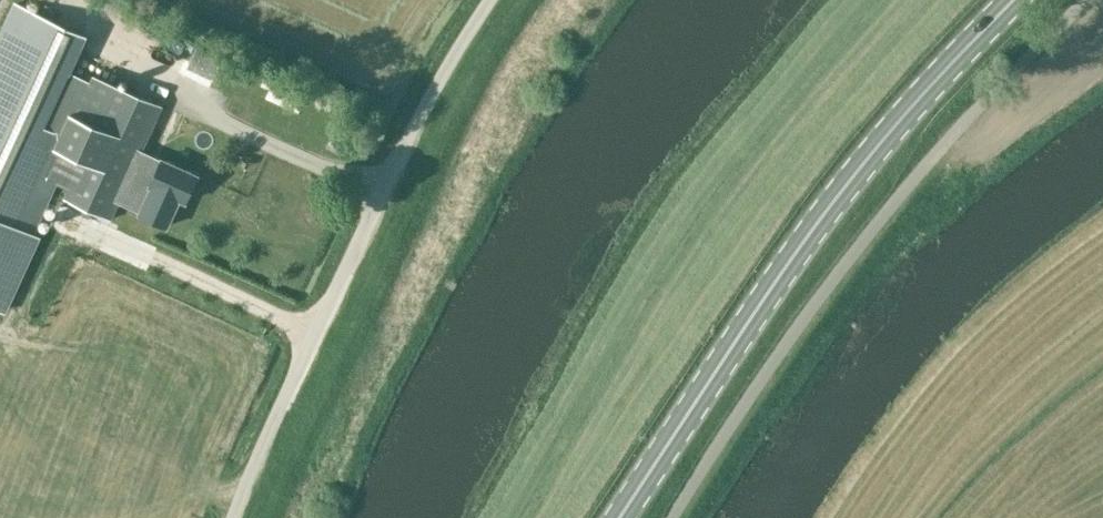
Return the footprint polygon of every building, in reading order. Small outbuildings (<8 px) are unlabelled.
[(90,80),(70,71),(87,33),(15,1),(0,33),(0,308),(2,308),(35,234),(31,231),(54,178),(68,185),(62,198),(109,220),(118,200),(139,210),(138,213),(167,226),(179,198),(185,201),(197,174),(161,157),(160,160),(141,150),(161,106),(93,74),(90,80)] [(351,159),(354,150),(344,146),(341,156),(351,159)]
